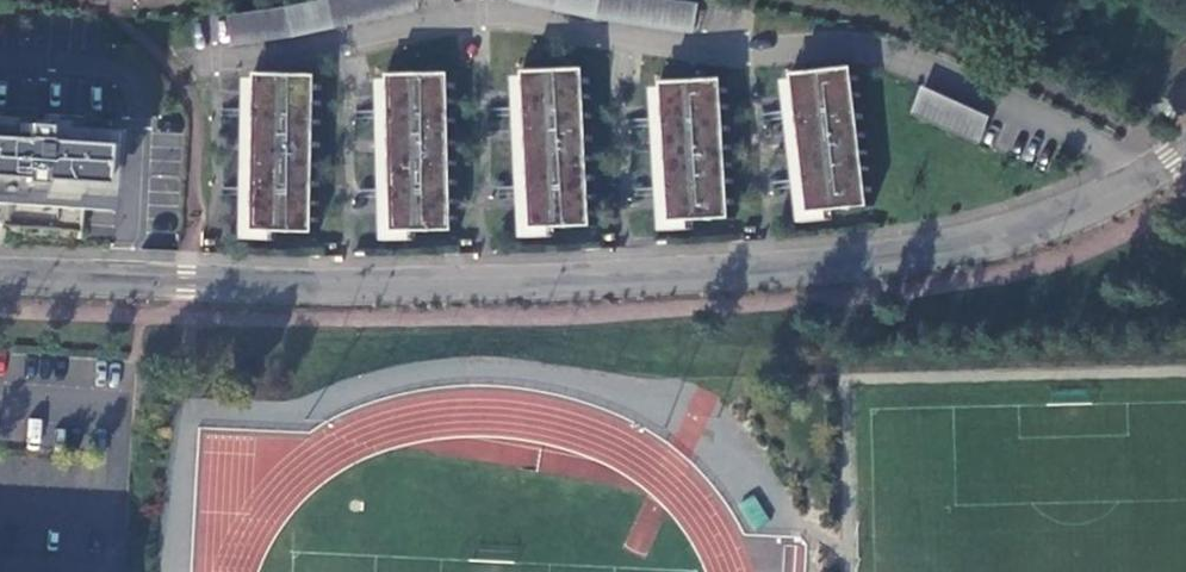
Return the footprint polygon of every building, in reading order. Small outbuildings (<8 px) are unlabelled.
[(234,16),(234,47),(297,41),(339,32),(423,14),(420,0),(335,0),(333,0),(290,9),(234,16)] [(520,3),(561,12),(599,21),(699,35),(705,6),(664,0),(520,0),(520,3)] [(856,65),(799,73),(818,211),(876,203),(856,65)] [(580,71),(519,77),(530,232),(590,228),(580,71)] [(313,83),(251,78),(245,236),(309,237),(313,83)] [(444,78),(385,83),(386,240),(450,237),(444,78)] [(719,82),(658,86),(665,224),(726,220),(719,82)] [(994,117),(928,86),(916,113),(985,145),(994,117)] [(71,207),(76,136),(0,131),(0,202),(71,207)] [(757,496),(740,502),(748,528),(765,522),(757,496)]
